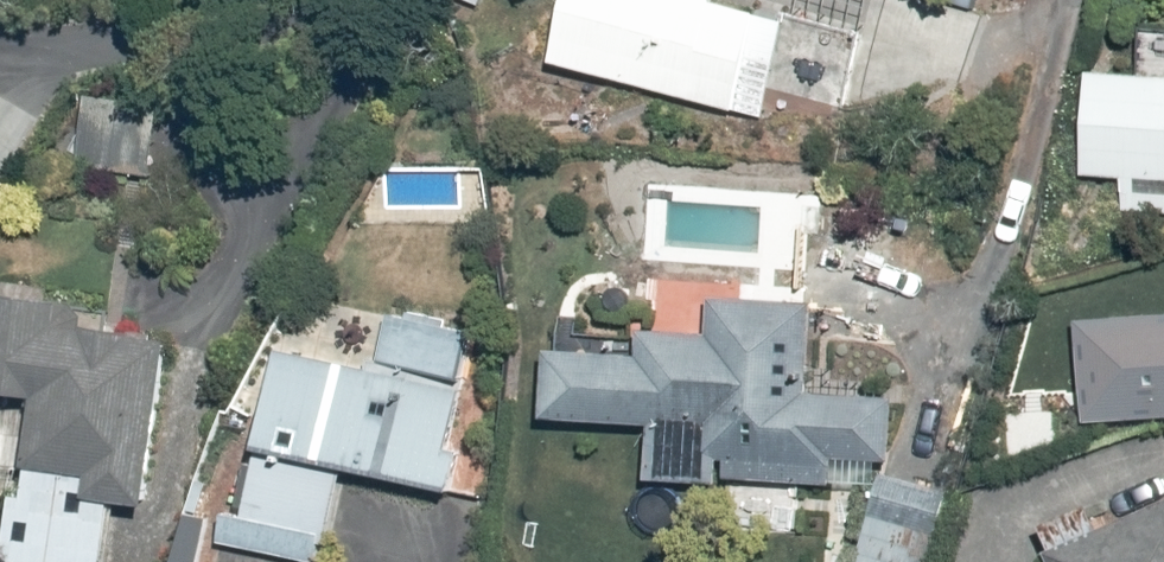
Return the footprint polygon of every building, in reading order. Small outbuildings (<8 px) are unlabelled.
[(558,65),(748,111),(771,14),(725,2),(725,0),(574,0),(558,65)] [(1086,67),(1079,185),(1163,191),(1163,49),(1148,48),(1146,71),(1086,67)] [(162,114),(84,112),(81,170),(159,174),(162,114)] [(0,285),(0,491),(16,493),(6,561),(115,561),(124,495),(153,500),(176,336),(91,324),(94,307),(49,300),(50,293),(0,285)] [(642,350),(546,350),(548,423),(652,420),(654,483),(872,477),(872,458),(901,457),(899,395),(823,397),(821,301),(716,304),(717,337),(642,339),(642,350)] [(221,547),(310,561),(336,561),(351,477),(456,493),(460,494),(474,322),(390,307),(382,370),(277,351),(248,519),(226,515),(221,547)] [(1081,313),(1085,421),(1163,418),(1163,314),(1081,313)] [(869,508),(858,561),(935,561),(942,526),(869,508)] [(1051,558),(1053,561),(1163,561),(1163,509),(1051,558)]
